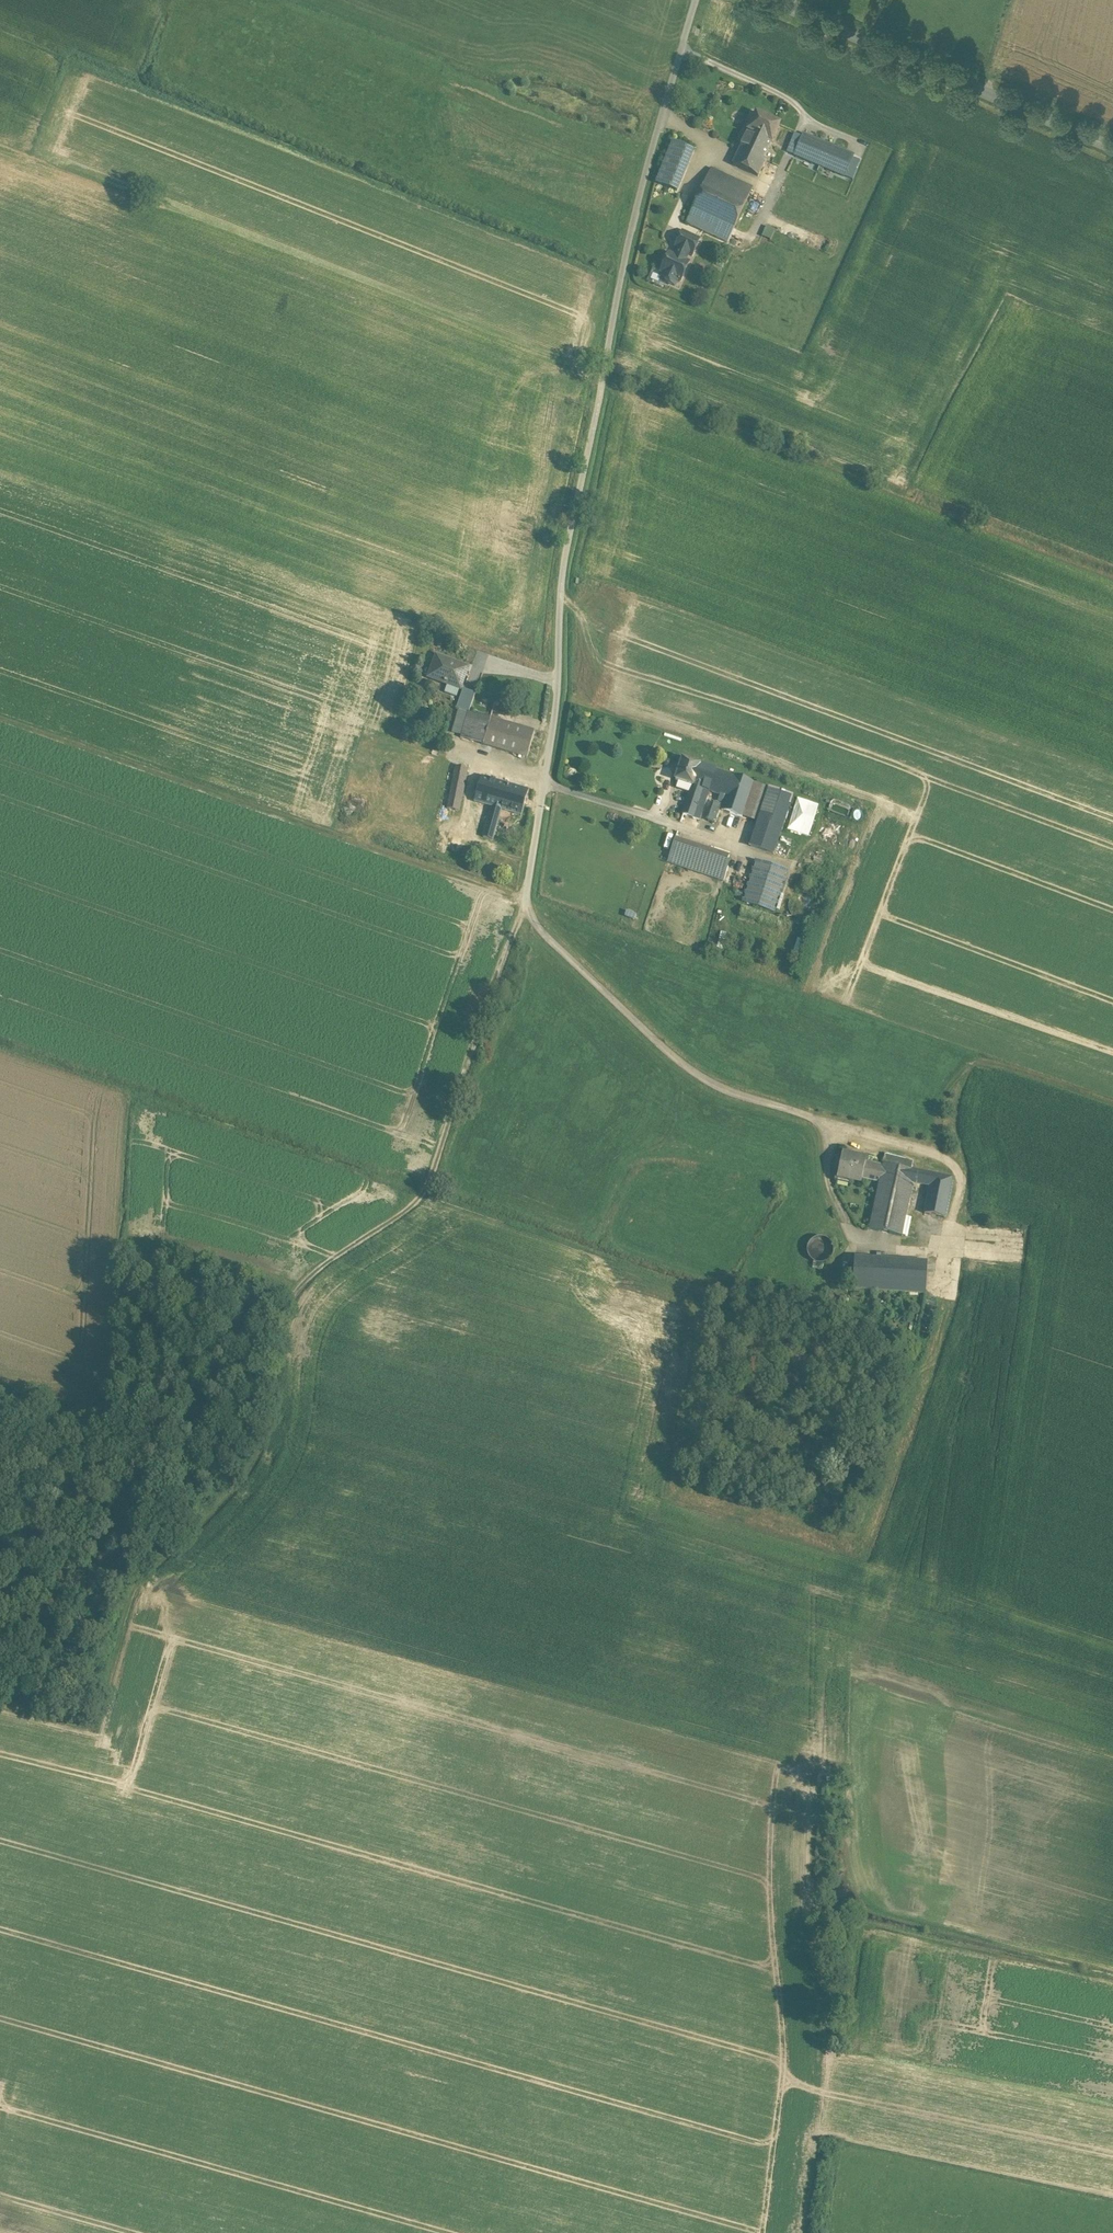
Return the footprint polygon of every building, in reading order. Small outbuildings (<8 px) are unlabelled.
[(780,124),(756,113),(748,131),(748,132),(772,142),(772,143),(780,124)] [(763,159),(764,159),(772,142),(748,132),(740,149),(763,159)] [(853,155),(804,135),(796,155),(844,176),(849,165),(853,155)] [(693,150),(673,142),(656,183),(677,191),(693,150)] [(763,159),(740,149),(733,164),(758,176),(766,160),(764,159),(763,159)] [(693,209),(734,228),(753,188),(711,169),(693,209)] [(734,228),(693,209),(686,223),(728,243),(735,228),(734,228)] [(763,236),(773,239),(776,228),(767,225),(763,236)] [(700,239),(682,231),(675,247),(679,249),(689,253),(692,255),(700,239)] [(685,261),(689,253),(679,249),(675,256),(669,254),(661,272),(668,276),(665,282),(675,286),(678,280),(680,281),(689,263),(685,261)] [(661,280),(665,282),(668,276),(661,272),(654,269),(648,281),(658,285),(661,280)] [(469,668),(437,656),(429,678),(461,689),(469,668)] [(475,694),(463,690),(457,708),(468,712),(469,712),(475,694)] [(483,744),(490,719),(469,712),(468,712),(461,737),(483,744)] [(535,731),(491,718),(491,719),(490,719),(483,744),(483,745),(527,757),(535,731)] [(470,758),(458,755),(456,766),(468,768),(470,758)] [(693,786),(700,765),(682,759),(675,780),(679,781),(693,786)] [(733,776),(700,765),(693,786),(691,793),(683,815),(694,818),(704,789),(710,791),(721,795),(726,797),(733,776)] [(459,811),(468,768),(456,766),(448,804),(447,809),(459,811)] [(492,807),(502,809),(521,815),(529,790),(482,776),(474,801),(492,807)] [(754,783),(733,776),(726,797),(725,802),(722,811),(742,817),(754,783)] [(693,786),(679,781),(677,788),(691,793),(693,786)] [(742,817),(757,822),(769,788),(754,783),(742,817)] [(757,822),(750,845),(774,853),(793,796),(769,788),(757,822)] [(704,789),(694,818),(700,820),(710,791),(704,789)] [(723,804),(715,801),(708,820),(716,823),(723,804)] [(502,809),(492,807),(483,837),(493,840),(502,809)] [(726,867),(730,855),(676,838),(671,850),(687,855),(726,868),(726,867)] [(668,862),(683,867),(687,855),(671,850),(668,862)] [(726,868),(687,855),(683,867),(723,880),(724,880),(726,875),(728,868),(726,867),(726,868)] [(786,871),(757,862),(744,902),(773,911),(786,871)] [(778,923),(779,919),(744,907),(742,911),(778,923)] [(866,1159),(843,1154),(837,1177),(861,1182),(862,1179),(879,1182),(883,1165),(866,1162),(866,1159)] [(914,1160),(885,1154),(883,1164),(911,1170),(914,1160)] [(914,1183),(917,1171),(911,1170),(883,1164),(883,1165),(879,1182),(869,1229),(901,1236),(914,1183)] [(925,1170),(925,1172),(933,1174),(952,1178),(953,1175),(925,1170)] [(931,1186),(933,1174),(925,1172),(917,1171),(914,1183),(931,1186)] [(933,1174),(931,1186),(925,1214),(944,1218),(952,1178),(933,1174)] [(832,1256),(833,1251),(832,1246),(829,1241),(825,1239),(820,1238),(815,1239),(810,1242),(808,1246),(807,1251),(808,1256),(811,1260),(815,1263),(820,1264),(825,1263),(829,1260),(832,1256)] [(927,1262),(855,1257),(853,1290),(925,1294),(927,1262)]
